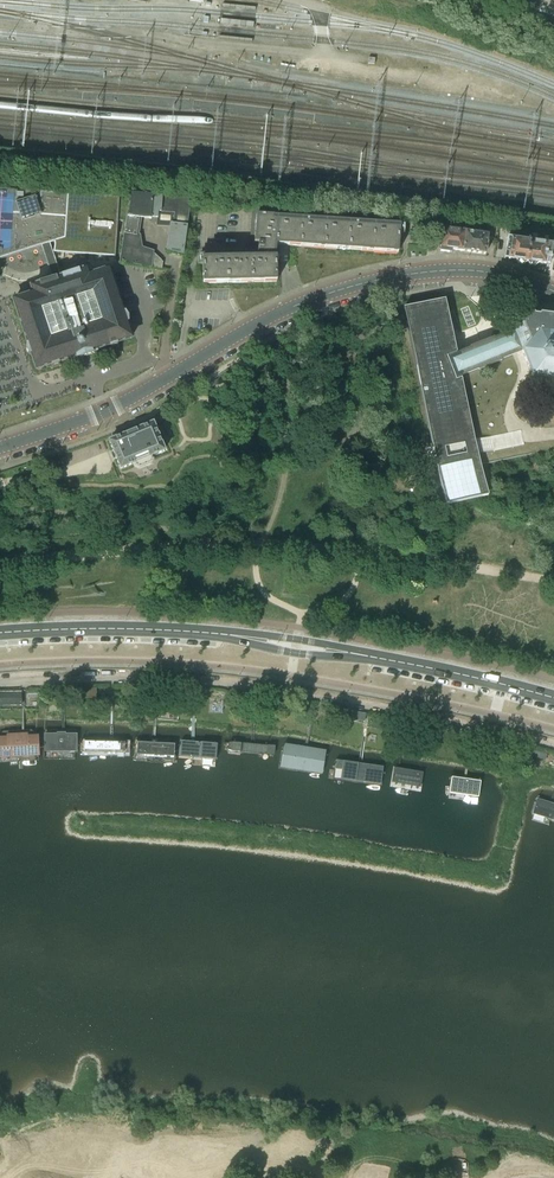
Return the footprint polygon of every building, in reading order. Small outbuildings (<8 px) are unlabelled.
[(34,287),(34,286),(33,286),(32,287),(32,289),(32,290),(33,290),(34,294),(16,300),(16,299),(15,299),(14,300),(14,301),(14,303),(15,303),(28,344),(26,344),(26,350),(29,355),(32,354),(36,367),(35,367),(36,368),(36,369),(38,369),(39,369),(39,368),(51,364),(52,367),(53,367),(54,366),(53,366),(57,365),(58,365),(59,365),(59,364),(59,362),(71,358),(72,361),(73,361),(75,360),(95,354),(96,353),(98,353),(97,349),(109,345),(110,348),(111,348),(112,347),(116,346),(117,346),(118,345),(117,343),(129,339),(130,339),(131,338),(131,337),(131,336),(130,336),(126,323),(129,323),(128,317),(125,312),(123,312),(109,272),(110,272),(110,270),(109,269),(107,269),(106,270),(88,276),(87,272),(87,270),(86,269),(85,269),(84,270),(62,277),(50,243),(54,242),(55,252),(114,256),(114,257),(115,258),(119,197),(0,189),(0,259),(41,246),(52,281),(34,287)] [(131,194),(131,196),(128,217),(127,216),(119,263),(152,268),(162,269),(163,262),(161,262),(161,260),(154,254),(152,253),(153,252),(141,248),(139,236),(137,236),(140,218),(151,219),(151,218),(157,218),(157,224),(171,225),(168,250),(183,252),(191,198),(153,195),(146,195),(146,194),(145,194),(144,195),(131,194)] [(400,225),(274,216),(274,209),(252,208),(249,250),(252,250),(251,255),(202,256),(202,259),(203,267),(203,284),(277,282),(277,273),(276,267),(276,257),(275,257),(276,245),(289,245),(301,246),(347,249),(398,253),(399,244),(399,234),(404,234),(404,224),(400,224),(400,225)] [(463,251),(465,232),(457,231),(457,227),(444,225),(441,251),(451,252),(451,249),(463,251)] [(466,228),(465,232),(463,251),(485,254),(488,235),(482,234),(482,232),(479,231),(479,230),(466,228)] [(524,264),(527,262),(530,241),(508,238),(504,258),(516,260),(519,263),(524,264)] [(553,244),(530,241),(527,262),(530,265),(535,266),(539,263),(546,264),(550,265),(553,244)] [(479,307),(477,306),(476,305),(467,297),(452,310),(453,311),(453,312),(462,333),(477,327),(478,325),(479,324),(480,323),(480,321),(481,320),(481,318),(481,317),(481,315),(481,313),(481,312),(480,310),(479,309),(479,307)] [(541,315),(540,317),(534,316),(533,315),(522,320),(512,324),(515,331),(494,339),(494,338),(470,348),(471,349),(458,354),(449,311),(446,299),(405,307),(448,510),(489,501),(480,460),(477,446),(474,432),(464,386),(517,364),(526,361),(532,377),(553,380),(553,317),(541,315)] [(123,435),(114,439),(109,441),(121,469),(135,463),(136,466),(139,468),(150,463),(152,460),(151,457),(164,451),(153,423),(139,429),(123,436),(123,435)] [(16,470),(1,475),(4,481),(18,476),(16,470)] [(136,688),(136,697),(145,697),(145,687),(136,688)] [(189,689),(168,687),(168,699),(178,699),(178,694),(189,695),(189,689)] [(84,689),(84,698),(96,698),(96,689),(84,689)] [(22,693),(0,693),(0,706),(22,706),(22,693)] [(313,707),(303,705),(302,713),(312,714),(313,707)] [(364,721),(366,713),(352,711),(350,719),(364,721)] [(0,737),(0,761),(40,759),(39,735),(22,736),(0,737)] [(75,754),(75,736),(45,736),(46,754),(75,754)] [(83,753),(125,755),(126,738),(83,737),(83,753)] [(175,756),(175,739),(135,738),(134,754),(175,756)] [(185,743),(183,758),(217,761),(218,746),(185,743)] [(276,747),(232,745),(232,756),(275,758),(276,747)] [(281,769),(322,775),(325,752),(284,746),(281,769)] [(547,756),(531,752),(530,759),(545,763),(547,756)] [(381,778),(383,761),(337,755),(335,772),(381,778)] [(395,768),(393,788),(424,792),(426,771),(395,768)] [(488,780),(438,770),(435,783),(486,794),(488,780)] [(537,799),(531,820),(549,824),(550,820),(553,821),(553,804),(537,799)]
